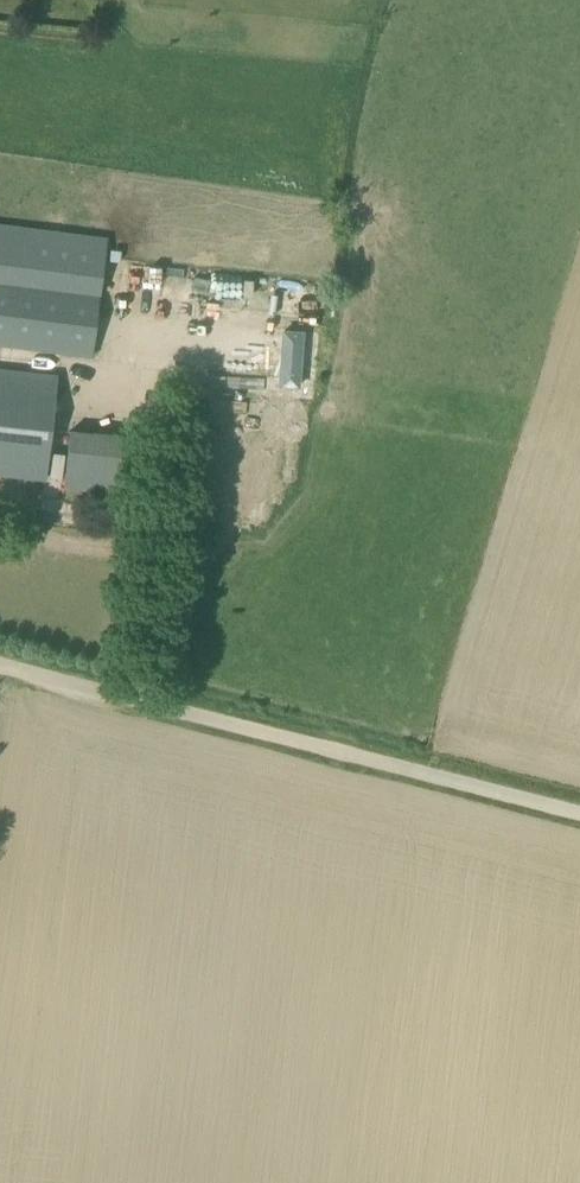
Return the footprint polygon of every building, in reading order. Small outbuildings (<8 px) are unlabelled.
[(0,224),(0,347),(90,359),(106,238),(0,224)] [(45,482),(57,374),(0,368),(0,476),(45,482)] [(127,465),(126,426),(69,428),(70,467),(127,465)]
